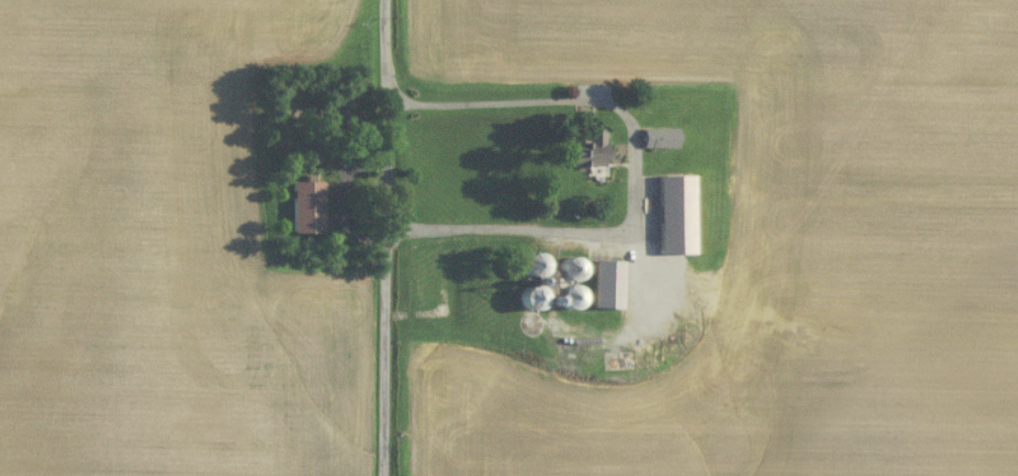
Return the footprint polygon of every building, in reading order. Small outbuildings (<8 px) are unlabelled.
[(592,144),(563,145),(564,169),(603,168),(602,131),(592,131),(592,144)] [(657,177),(657,257),(691,257),(691,177),(657,177)] [(291,183),(290,237),(320,237),(321,184),(291,183)] [(537,254),(519,260),(527,279),(544,273),(537,254)] [(574,257),(555,264),(562,283),(581,277),(574,257)] [(620,310),(620,263),(593,263),(593,310),(620,310)] [(579,308),(578,288),(557,290),(559,310),(579,308)] [(518,291),(518,311),(537,311),(537,291),(518,291)]
